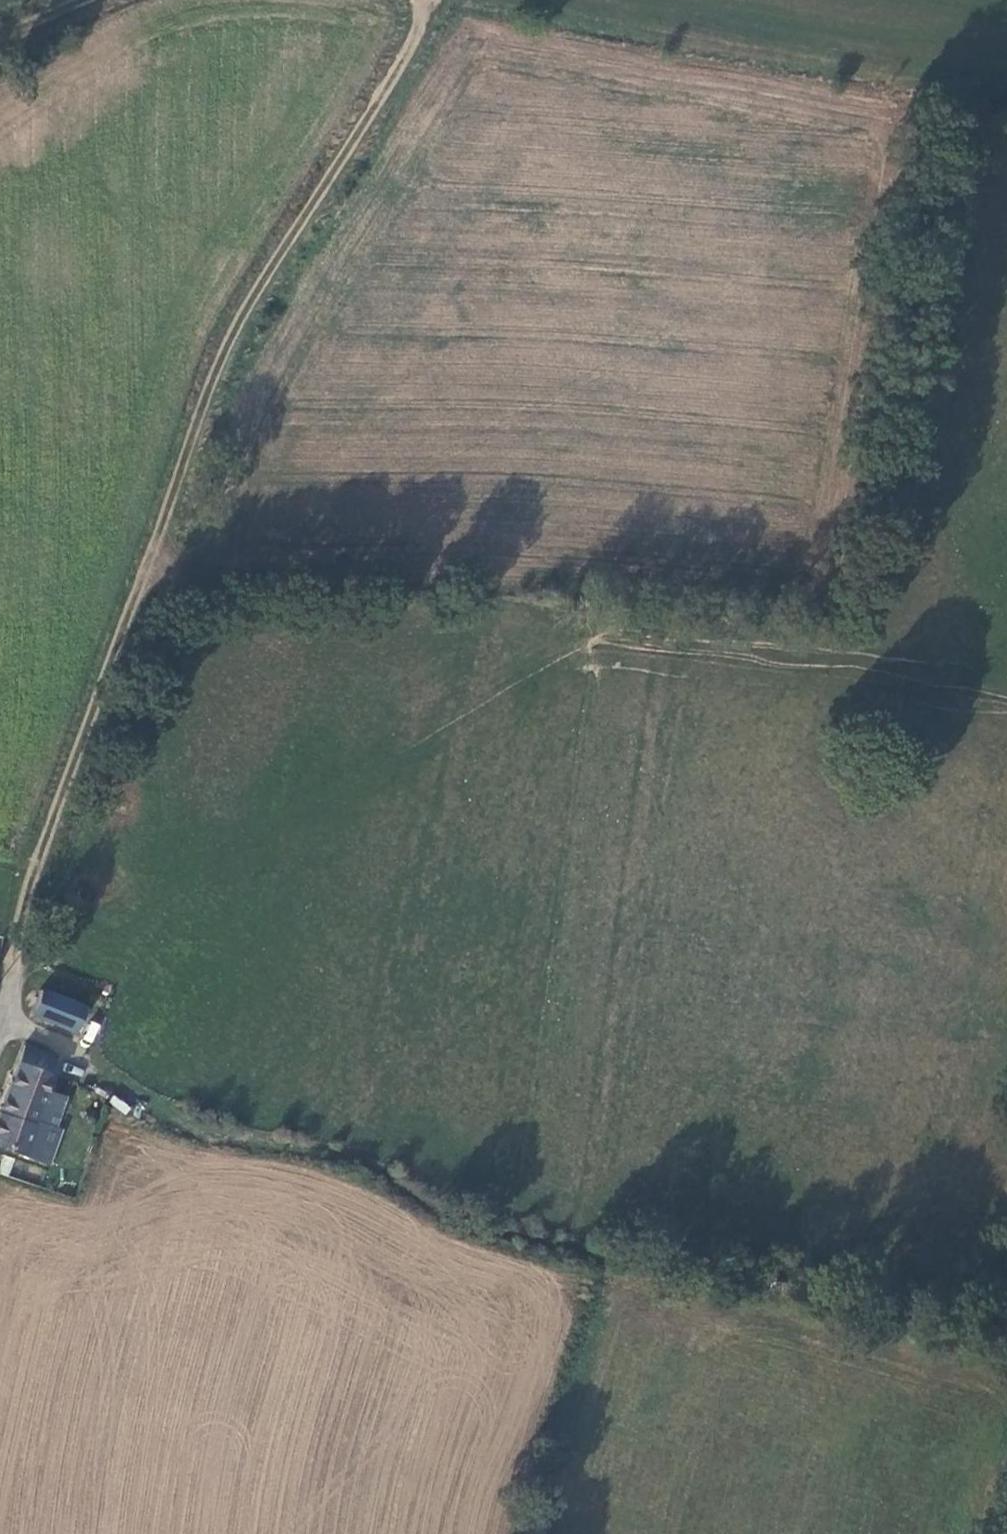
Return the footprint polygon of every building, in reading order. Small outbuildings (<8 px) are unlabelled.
[(85,1014),(35,992),(24,1015),(77,1037),(85,1014)] [(57,1062),(24,1051),(20,1062),(52,1074),(57,1062)] [(47,1090),(52,1074),(20,1062),(0,1117),(0,1146),(49,1165),(62,1130),(55,1127),(66,1097),(47,1090)]
